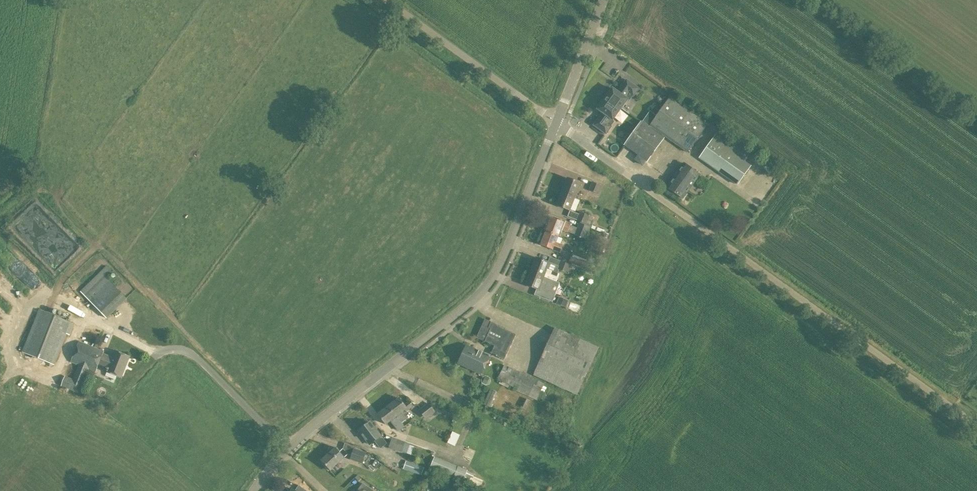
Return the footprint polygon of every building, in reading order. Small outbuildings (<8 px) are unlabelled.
[(607,96),(622,107),(628,99),(625,97),(628,92),(634,96),(639,88),(627,79),(621,87),(622,87),(619,92),(613,88),(607,96)] [(613,119),(622,107),(607,96),(598,109),(604,113),(600,118),(599,117),(594,125),(606,134),(612,126),(606,122),(610,117),(613,119)] [(687,153),(708,124),(669,97),(656,116),(650,125),(649,126),(643,122),(642,122),(625,145),(627,146),(627,145),(649,161),(665,137),(687,153)] [(656,116),(650,111),(642,122),(643,122),(649,126),(650,125),(656,116)] [(737,185),(751,165),(712,138),(698,158),(737,185)] [(637,155),(634,160),(642,166),(646,161),(637,155)] [(683,199),(700,175),(684,163),(667,187),(683,199)] [(561,193),(575,198),(581,183),(567,178),(561,193)] [(598,194),(601,185),(591,182),(588,190),(598,194)] [(571,211),(575,198),(561,193),(557,205),(571,211)] [(585,239),(590,227),(589,227),(593,217),(580,211),(576,220),(579,222),(574,235),(585,239)] [(547,231),(559,236),(561,230),(568,233),(571,224),(552,217),(547,231)] [(557,241),(559,236),(547,231),(541,245),(561,252),(564,244),(557,241)] [(591,271),(595,261),(572,253),(568,263),(591,271)] [(553,279),(556,281),(559,274),(547,269),(550,262),(536,257),(531,272),(553,279)] [(568,274),(572,265),(561,261),(558,270),(568,274)] [(106,319),(127,299),(107,279),(113,273),(106,266),(80,291),(106,319)] [(556,282),(556,281),(553,279),(531,272),(526,284),(541,290),(539,297),(552,302),(559,283),(556,282)] [(69,335),(74,323),(39,309),(22,352),(54,365),(66,334),(69,335)] [(516,334),(487,320),(485,323),(484,323),(476,338),(494,346),(491,353),(504,359),(516,334)] [(577,395),(598,347),(554,327),(533,375),(577,395)] [(104,351),(79,341),(71,362),(78,365),(73,379),(65,376),(61,386),(79,393),(88,369),(96,372),(98,365),(106,368),(104,371),(121,378),(130,356),(114,350),(112,357),(103,353),(104,351)] [(481,374),(490,356),(468,345),(459,363),(481,374)] [(536,400),(544,383),(503,365),(497,380),(500,381),(499,384),(508,388),(509,385),(513,387),(512,389),(536,400)] [(490,407),(497,392),(490,389),(483,404),(490,407)] [(400,421),(402,423),(407,419),(403,412),(406,410),(407,412),(415,407),(411,401),(405,405),(401,398),(390,406),(397,416),(400,421)] [(523,415),(530,401),(525,399),(519,413),(523,415)] [(426,419),(435,412),(428,403),(418,410),(426,419)] [(386,424),(397,416),(390,406),(379,413),(386,424)] [(454,416),(455,413),(440,406),(439,409),(454,416)] [(370,421),(358,431),(369,445),(375,441),(380,449),(387,443),(381,436),(382,436),(370,421)] [(451,431),(447,443),(455,445),(458,434),(451,431)] [(406,453),(409,445),(405,443),(405,442),(392,438),(388,448),(401,453),(402,451),(406,453)] [(330,470),(345,457),(336,447),(321,459),(330,470)] [(362,464),(366,452),(353,448),(349,460),(362,464)] [(462,484),(467,470),(434,457),(430,467),(446,474),(445,475),(452,479),(452,480),(462,484)] [(413,473),(416,465),(406,461),(403,469),(413,473)] [(416,465),(413,473),(421,475),(424,467),(416,465)] [(479,489),(482,481),(471,476),(467,484),(479,489)] [(373,490),(362,483),(357,489),(356,490),(373,490)]
